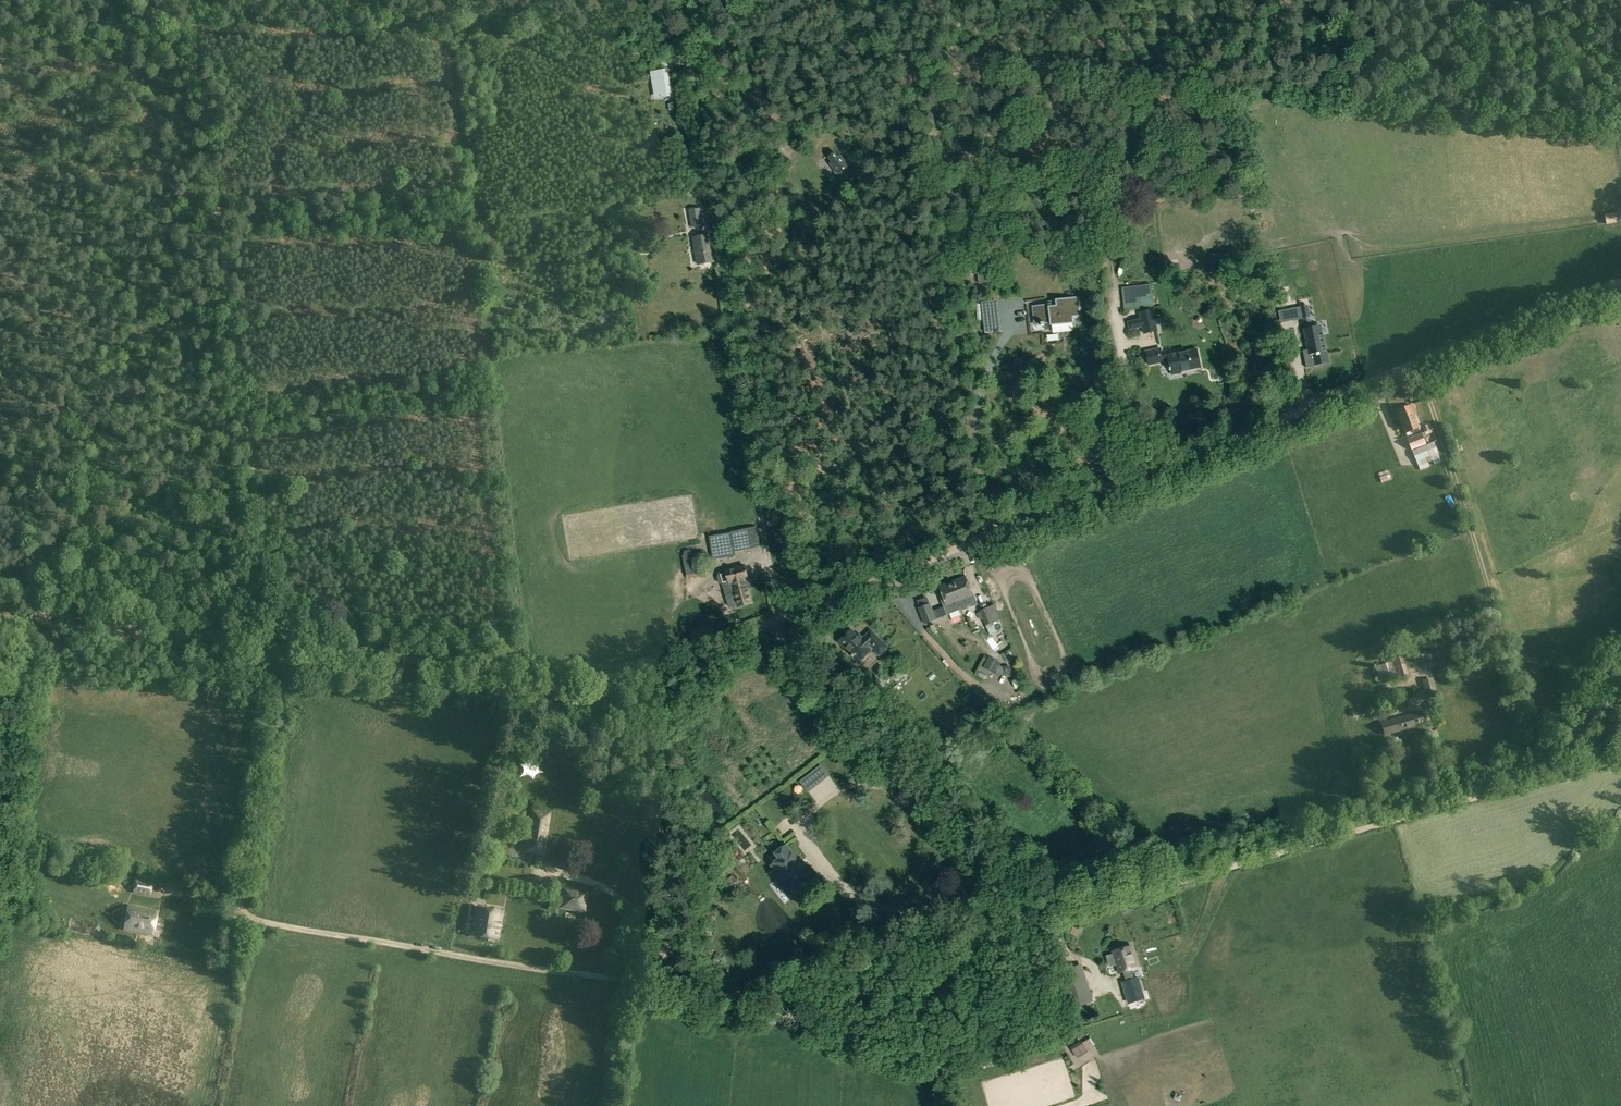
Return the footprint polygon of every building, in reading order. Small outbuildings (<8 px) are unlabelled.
[(669,98),(665,72),(650,74),(651,80),(653,80),(655,94),(659,93),(660,99),(669,98)] [(682,131),(687,140),(692,138),(687,128),(682,131)] [(793,142),(781,139),(779,149),(791,152),(793,142)] [(849,167),(841,155),(838,157),(835,152),(828,157),(827,155),(816,163),(831,183),(840,176),(839,175),(849,167)] [(703,226),(700,208),(689,210),(691,228),(703,226)] [(1620,223),(1620,212),(1605,216),(1607,226),(1620,223)] [(709,236),(694,238),(698,264),(713,262),(709,236)] [(987,283),(985,272),(978,273),(979,284),(987,283)] [(1281,283),(1275,284),(1279,311),(1289,309),(1285,289),(1282,290),(1281,283)] [(1122,288),(1124,309),(1134,308),(1153,306),(1151,284),(1132,286),(1122,288)] [(1033,308),(1035,324),(1051,322),(1051,325),(1072,323),(1071,316),(1079,315),(1077,299),(1057,301),(1057,307),(1050,308),(1050,306),(1033,308)] [(1301,307),(1291,309),(1293,321),(1303,319),(1301,307)] [(1155,314),(1154,309),(1138,312),(1139,319),(1130,321),(1132,330),(1141,328),(1143,335),(1159,332),(1157,325),(1168,323),(1165,312),(1155,314)] [(998,313),(982,314),(983,333),(1000,331),(998,313)] [(1308,350),(1303,351),(1306,368),(1318,366),(1317,363),(1328,361),(1323,335),(1320,336),(1318,326),(1312,327),(1310,320),(1304,321),(1305,328),(1304,329),(1308,350)] [(1168,361),(1171,375),(1181,373),(1181,372),(1201,368),(1197,350),(1163,357),(1162,353),(1161,348),(1145,351),(1148,365),(1168,361)] [(1417,413),(1413,405),(1397,411),(1406,433),(1420,428),(1414,414),(1417,413)] [(1408,439),(1412,450),(1426,444),(1422,433),(1408,439)] [(1442,461),(1434,442),(1413,451),(1421,470),(1430,466),(1428,463),(1433,461),(1434,464),(1442,461)] [(1377,479),(1390,474),(1387,468),(1374,473),(1377,479)] [(757,527),(731,532),(722,534),(709,536),(713,560),(735,556),(734,550),(760,545),(757,527)] [(774,542),(781,540),(779,533),(772,535),(774,542)] [(684,555),(682,556),(687,579),(707,575),(702,551),(692,554),(691,552),(690,550),(685,551),(683,553),(684,555)] [(737,607),(751,603),(748,589),(752,588),(753,585),(752,582),(749,579),(747,579),(744,565),(719,572),(717,578),(718,583),(723,585),(728,606),(729,606),(729,608),(737,606),(737,607)] [(972,592),(978,590),(972,569),(966,571),(972,592)] [(972,595),(965,578),(954,582),(958,591),(956,592),(959,600),(962,608),(967,607),(963,598),(972,595)] [(937,591),(947,615),(962,608),(959,600),(956,592),(958,591),(954,582),(939,588),(940,590),(937,591)] [(912,600),(924,625),(935,619),(924,595),(912,600)] [(989,634),(1003,629),(994,603),(986,605),(987,608),(977,612),(980,620),(984,619),(989,634)] [(872,647),(879,654),(886,647),(871,632),(864,639),(859,634),(857,636),(851,630),(839,643),(858,661),(872,647)] [(985,644),(992,654),(999,650),(992,639),(985,644)] [(1450,640),(1423,648),(1420,649),(1418,650),(1419,652),(1421,651),(1423,659),(1453,650),(1450,640)] [(1012,653),(1000,653),(1000,662),(1012,661),(1012,653)] [(1381,684),(1397,679),(1409,676),(1402,656),(1391,659),(1392,662),(1375,667),(1381,684)] [(986,667),(993,672),(999,664),(993,659),(986,667)] [(1021,675),(1011,680),(1016,689),(1026,684),(1021,675)] [(1423,680),(1427,695),(1437,692),(1433,677),(1423,680)] [(1371,713),(1369,705),(1352,709),(1354,718),(1371,713)] [(1424,711),(1383,723),(1386,735),(1428,723),(1424,711)] [(903,726),(896,717),(890,722),(897,731),(903,726)] [(942,754),(934,762),(946,775),(955,766),(942,754)] [(522,802),(536,801),(535,786),(521,787),(522,802)] [(552,814),(533,811),(525,853),(544,857),(552,814)] [(770,873),(786,893),(791,889),(792,890),(809,876),(802,867),(805,865),(801,860),(798,862),(786,847),(776,854),(780,859),(772,865),(775,869),(770,873)] [(737,881),(733,875),(728,879),(732,885),(737,881)] [(151,897),(154,881),(135,878),(132,893),(151,897)] [(1189,884),(1176,891),(1179,898),(1193,891),(1189,884)] [(564,888),(561,907),(585,911),(588,892),(564,888)] [(129,906),(124,929),(153,935),(158,911),(129,906)] [(495,939),(497,927),(500,928),(502,911),(476,907),(474,924),(476,924),(474,936),(495,939)] [(1137,978),(1134,979),(1131,969),(1137,968),(1130,945),(1112,951),(1119,973),(1122,972),(1125,982),(1121,983),(1127,1002),(1143,997),(1137,978)] [(1084,976),(1062,982),(1069,1008),(1091,1001),(1084,976)] [(1095,1045),(1090,1038),(1072,1049),(1078,1059),(1088,1052),(1086,1050),(1095,1045)]
